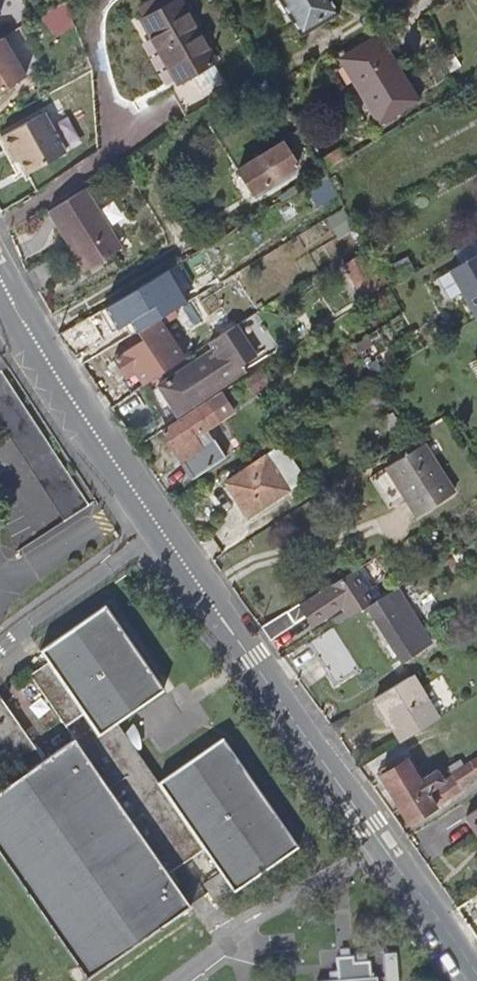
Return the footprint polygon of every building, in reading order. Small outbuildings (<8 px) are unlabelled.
[(143,16),(168,0),(146,0),(136,6),(143,16)] [(176,0),(168,0),(143,16),(140,18),(181,82),(171,88),(192,121),(236,93),(176,0)] [(299,33),(338,12),(331,0),(280,0),(299,33)] [(45,39),(71,24),(58,1),(32,16),(45,39)] [(1,34),(0,35),(0,86),(23,73),(1,34)] [(410,103),(372,39),(342,57),(359,84),(350,89),(372,126),(410,103)] [(462,65),(455,52),(446,57),(453,70),(462,65)] [(41,111),(0,134),(0,136),(8,150),(12,148),(17,158),(25,171),(63,150),(41,111)] [(307,133),(298,117),(279,128),(284,137),(288,144),(307,133)] [(288,144),(284,137),(238,164),(252,189),(298,162),(288,144)] [(342,146),(320,159),(326,169),(347,156),(342,146)] [(12,148),(8,150),(13,160),(17,158),(12,148)] [(318,176),(289,193),(297,207),(326,190),(318,176)] [(121,250),(85,192),(49,214),(86,273),(121,250)] [(197,287),(230,267),(216,243),(183,264),(197,287)] [(383,277),(368,251),(361,254),(376,281),(383,277)] [(376,281),(361,254),(342,264),(360,296),(378,286),(376,281)] [(476,319),(476,254),(449,271),(476,319)] [(125,315),(165,290),(155,275),(115,299),(125,315)] [(113,302),(103,308),(108,317),(118,311),(113,302)] [(99,329),(91,316),(68,330),(77,344),(99,329)] [(122,368),(152,350),(148,344),(167,332),(158,317),(135,331),(138,336),(112,351),(122,368)] [(162,421),(247,370),(243,363),(235,351),(222,358),(217,350),(145,393),(162,421)] [(247,370),(249,374),(258,369),(261,367),(255,356),(243,363),(247,370)] [(249,374),(242,378),(251,393),(267,384),(258,369),(249,374)] [(200,449),(191,435),(202,428),(230,410),(220,393),(160,431),(189,477),(222,456),(213,441),(211,442),(200,449)] [(202,428),(191,435),(200,449),(211,442),(202,428)] [(285,444),(269,454),(290,487),(306,477),(285,444)] [(455,494),(424,445),(372,477),(390,506),(407,495),(420,516),(455,494)] [(269,454),(268,453),(228,478),(250,513),(290,488),(290,487),(269,454)] [(424,586),(464,562),(457,551),(417,575),(424,586)] [(384,595),(366,564),(344,578),(345,580),(302,606),(301,604),(261,629),(267,638),(306,615),(312,625),(354,600),(360,610),(384,595)] [(433,646),(398,587),(368,605),(402,664),(433,646)] [(223,733),(158,778),(118,720),(166,688),(106,599),(39,645),(50,661),(32,673),(72,731),(39,753),(1,696),(0,697),(0,749),(15,772),(0,782),(0,856),(85,980),(103,980),(198,917),(175,883),(210,859),(228,886),(213,897),(226,916),(309,860),(223,733)] [(359,672),(332,627),(306,643),(334,687),(359,672)] [(438,720),(412,677),(376,699),(403,741),(438,720)] [(476,776),(476,756),(462,766),(458,760),(448,767),(454,775),(461,786),(476,776)] [(408,824),(463,789),(461,786),(454,775),(444,781),(433,763),(415,775),(405,760),(379,777),(408,824)] [(465,815),(476,833),(476,808),(465,815)]
